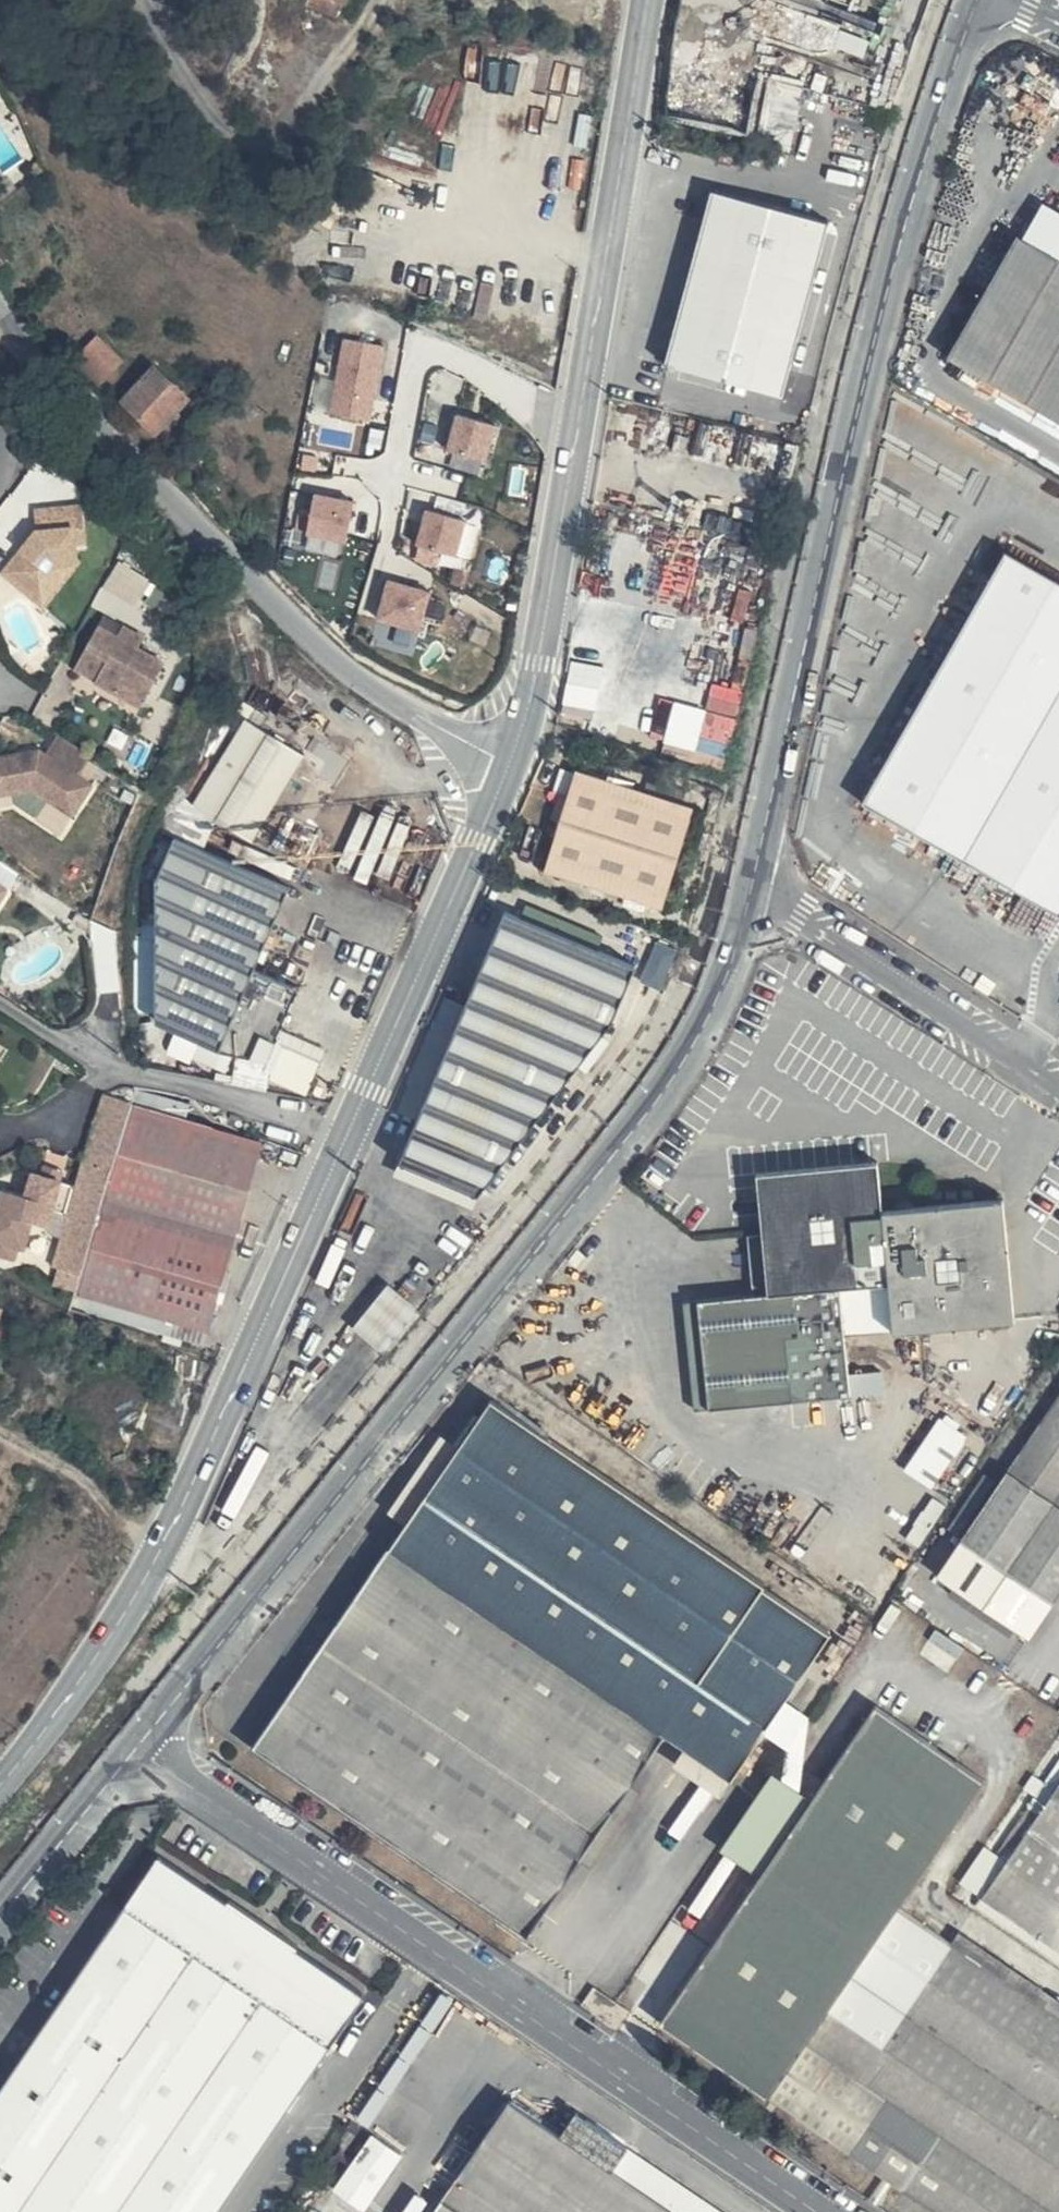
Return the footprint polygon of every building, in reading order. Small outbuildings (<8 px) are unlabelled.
[(333,13),(338,0),(305,0),(333,13)] [(805,91),(769,82),(759,136),(755,138),(754,146),(790,155),(805,91)] [(35,167),(30,155),(18,164),(24,176),(35,167)] [(778,390),(828,222),(702,186),(659,360),(778,390)] [(941,355),(1058,422),(1058,260),(1010,232),(941,355)] [(127,357),(100,331),(78,357),(105,381),(127,357)] [(348,336),(334,411),(373,418),(387,343),(348,336)] [(191,392),(159,362),(126,396),(141,410),(137,416),(168,450),(177,441),(163,424),(191,392)] [(321,376),(318,406),(333,407),(336,377),(321,376)] [(461,412),(452,447),(489,457),(499,422),(461,412)] [(319,492),(311,531),(348,538),(356,499),(319,492)] [(430,506),(420,541),(459,552),(469,517),(430,506)] [(86,508),(37,508),(36,525),(23,548),(7,572),(37,591),(54,566),(76,566),(75,548),(75,531),(86,531),(86,508)] [(86,531),(75,531),(75,548),(86,548),(86,531)] [(309,549),(344,555),(347,539),(311,533),(309,549)] [(862,796),(936,841),(1012,887),(1058,914),(1058,579),(1006,548),(862,796)] [(54,566),(37,591),(51,600),(76,566),(54,566)] [(392,575),(382,616),(424,627),(435,586),(392,575)] [(131,615),(112,604),(106,615),(125,625),(131,615)] [(106,615),(88,647),(110,659),(98,681),(143,706),(173,651),(146,636),(152,626),(131,615),(125,625),(106,615)] [(88,647),(76,669),(98,681),(110,659),(88,647)] [(307,755),(247,719),(195,803),(173,793),(154,829),(155,886),(148,1015),(223,1046),(273,1061),(304,987),(260,968),(295,888),(207,847),(217,820),(255,842),(307,755)] [(0,759),(0,792),(35,786),(54,796),(78,810),(94,781),(80,773),(91,753),(58,734),(47,754),(42,752),(0,759)] [(573,771),(546,869),(659,908),(693,807),(573,771)] [(0,792),(0,805),(20,802),(43,815),(54,796),(35,786),(0,792)] [(636,967),(503,913),(401,1154),(485,1187),(614,1009),(636,967)] [(664,986),(680,945),(660,937),(644,978),(664,986)] [(133,1101),(105,1094),(58,1285),(75,1288),(71,1306),(205,1346),(266,1140),(186,1117),(191,1105),(138,1091),(133,1101)] [(48,1146),(44,1160),(64,1165),(67,1151),(48,1146)] [(881,1210),(875,1158),(752,1170),(758,1225),(766,1293),(681,1304),(693,1409),(847,1392),(839,1291),(888,1286),(894,1336),(1019,1322),(1005,1197),(881,1210)] [(35,1172),(22,1194),(2,1191),(0,1199),(0,1253),(17,1258),(32,1221),(54,1227),(65,1181),(35,1172)] [(356,1323),(388,1349),(423,1306),(391,1280),(356,1323)] [(935,1574),(1032,1637),(1058,1597),(1058,1393),(935,1574)] [(824,1631),(486,1399),(252,1742),(524,1932),(659,1734),(725,1779),(824,1631)] [(965,1435),(939,1418),(904,1470),(929,1487),(965,1435)] [(793,1744),(813,1715),(788,1698),(768,1727),(793,1744)] [(931,2211),(1058,2211),(1058,2000),(960,1932),(950,1943),(901,1908),(985,1782),(875,1708),(812,1802),(771,1773),(721,1849),(758,1876),(661,2026),(931,2211)] [(980,1899),(1058,1951),(1058,1784),(980,1899)] [(0,2098),(0,2211),(220,2211),(370,1997),(302,1950),(305,1944),(238,1899),(234,1904),(165,1856),(0,2098)] [(631,2010),(593,1984),(582,2004),(613,2030),(631,2010)] [(505,2100),(431,2211),(669,2211),(609,2171),(628,2145),(573,2110),(559,2133),(505,2100)]
